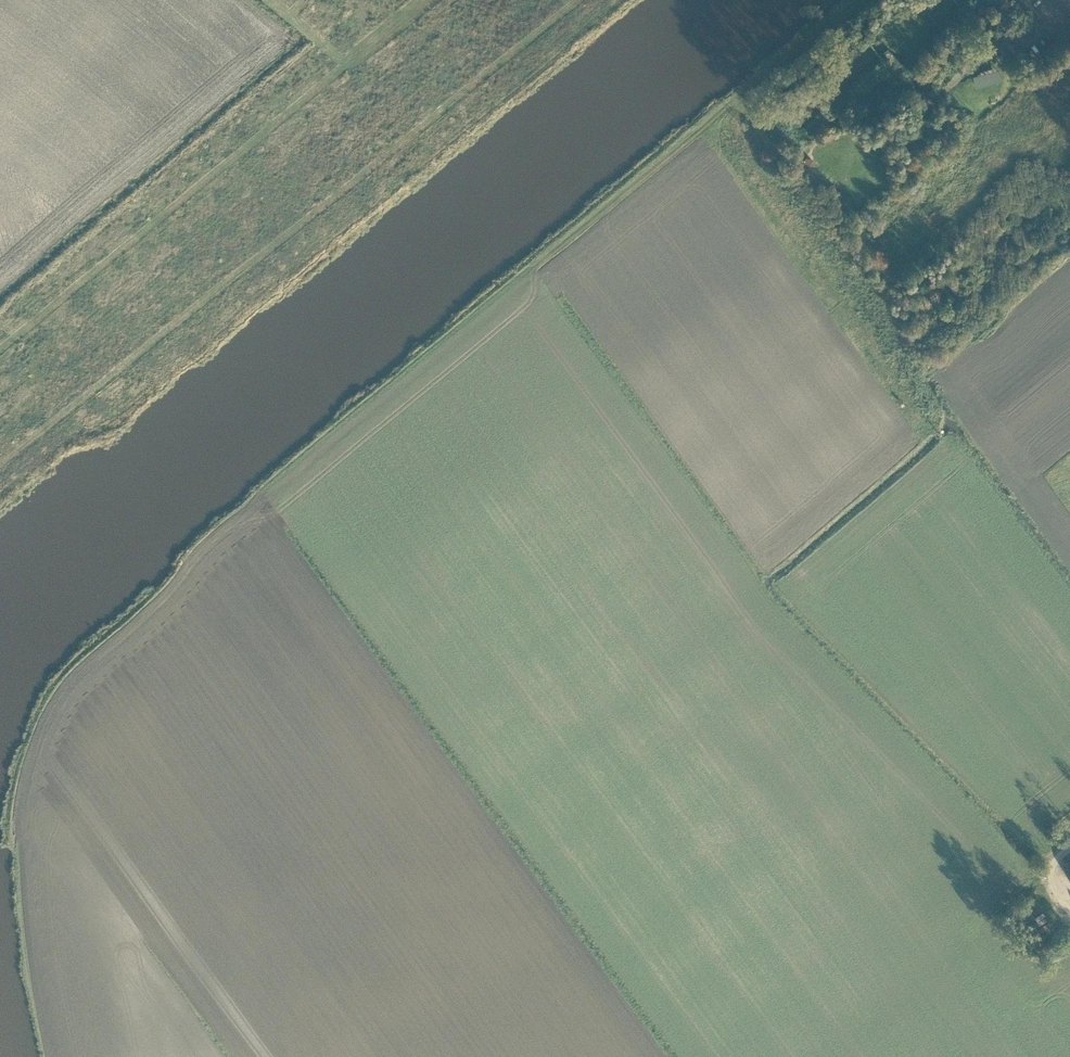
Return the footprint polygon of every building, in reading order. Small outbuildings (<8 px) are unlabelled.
[(1062,26),(1046,41),(1053,49),(1069,33),(1062,26)]
